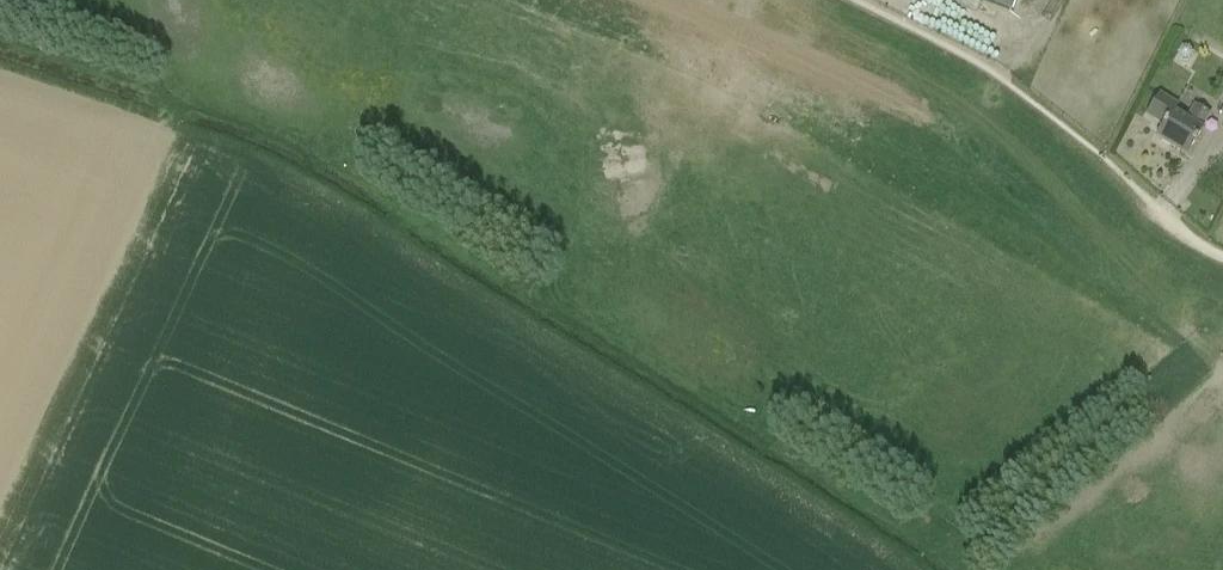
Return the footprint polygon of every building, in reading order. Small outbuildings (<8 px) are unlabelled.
[(1013,14),(1018,0),(975,0),(1013,14)] [(1162,125),(1155,136),(1186,156),(1202,131),(1199,129),(1209,114),(1194,105),(1184,121),(1171,112),(1175,105),(1158,95),(1145,115),(1162,125)]
